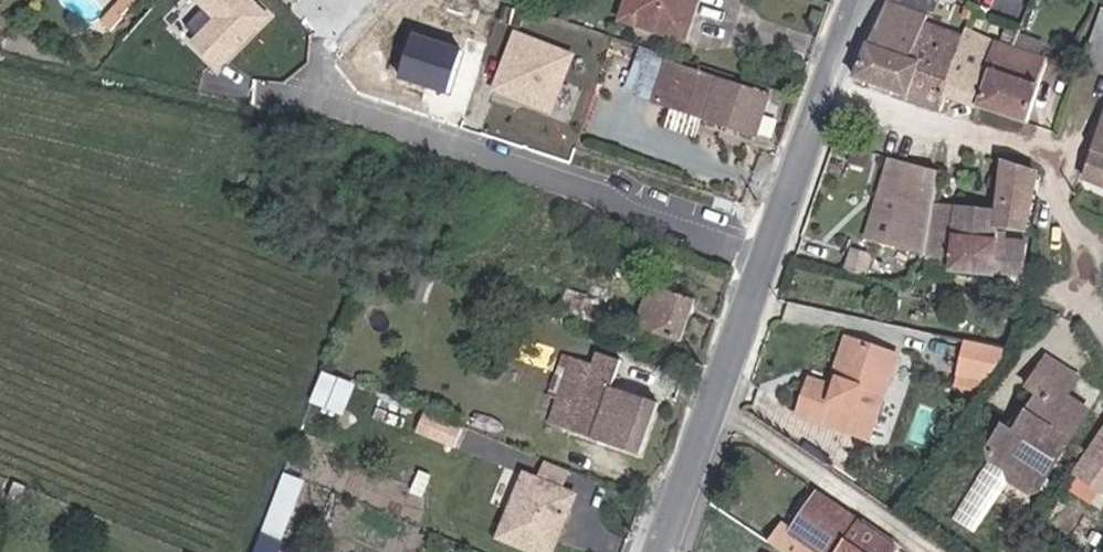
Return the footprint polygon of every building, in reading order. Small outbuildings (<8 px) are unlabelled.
[(273,15),(258,0),(196,0),(212,16),(187,39),(217,70),(273,15)] [(696,0),(626,0),(618,23),(680,45),(696,0)] [(909,95),(921,61),(908,55),(923,18),(926,13),(931,0),(883,0),(852,74),(909,95)] [(941,108),(946,93),(965,34),(923,18),(908,55),(921,61),(909,95),(941,108)] [(1102,48),(1102,26),(1096,24),(1082,60),(1096,66),(1102,48)] [(984,62),(995,37),(968,26),(965,34),(946,93),(975,103),(989,64),(984,62)] [(490,90),(574,119),(585,87),(566,80),(577,50),(511,27),(490,90)] [(408,34),(401,74),(455,84),(463,45),(408,34)] [(1049,57),(1014,43),(995,37),(984,62),(989,64),(975,103),(1024,118),(1049,57)] [(625,93),(652,102),(665,61),(639,52),(625,93)] [(665,61),(652,102),(756,137),(770,96),(665,61)] [(1101,106),(1082,174),(1102,182),(1102,106),(1101,106)] [(934,180),(937,167),(887,153),(865,234),(921,250),(934,180)] [(998,168),(997,175),(995,192),(1032,196),(1037,164),(998,159),(998,168)] [(995,186),(934,180),(921,250),(925,253),(950,255),(949,269),(1023,274),(1028,230),(991,227),(995,186)] [(991,227),(1028,230),(1032,196),(995,192),(991,227)] [(950,255),(925,253),(923,270),(948,273),(949,269),(950,255)] [(682,341),(696,304),(651,287),(636,324),(682,341)] [(567,307),(562,321),(604,336),(616,305),(587,296),(581,312),(567,307)] [(827,394),(834,373),(846,339),(834,334),(814,388),(827,394)] [(846,339),(834,373),(827,394),(814,388),(812,387),(803,383),(791,409),(862,438),(892,356),(846,339)] [(966,339),(961,370),(980,384),(1006,348),(966,339)] [(607,388),(616,363),(595,355),(590,368),(560,357),(549,386),(559,390),(554,403),(535,395),(527,414),(639,455),(658,407),(607,388)] [(1017,468),(1039,484),(1084,412),(1062,398),(1072,381),(1043,360),(1024,388),(1041,398),(1030,416),(1015,439),(1008,435),(1000,430),(981,460),(1002,473),(1017,468)] [(973,394),(980,384),(961,370),(953,381),(973,394)] [(1015,439),(1030,416),(1022,411),(1008,435),(1015,439)] [(1064,483),(1102,508),(1102,423),(1064,483)] [(1025,493),(1039,484),(1017,468),(1002,473),(1007,481),(1025,493)] [(262,530),(283,537),(305,477),(284,470),(262,530)] [(573,500),(522,479),(497,539),(528,551),(552,551),(573,500)] [(816,486),(783,531),(812,551),(875,551),(887,536),(816,486)]
